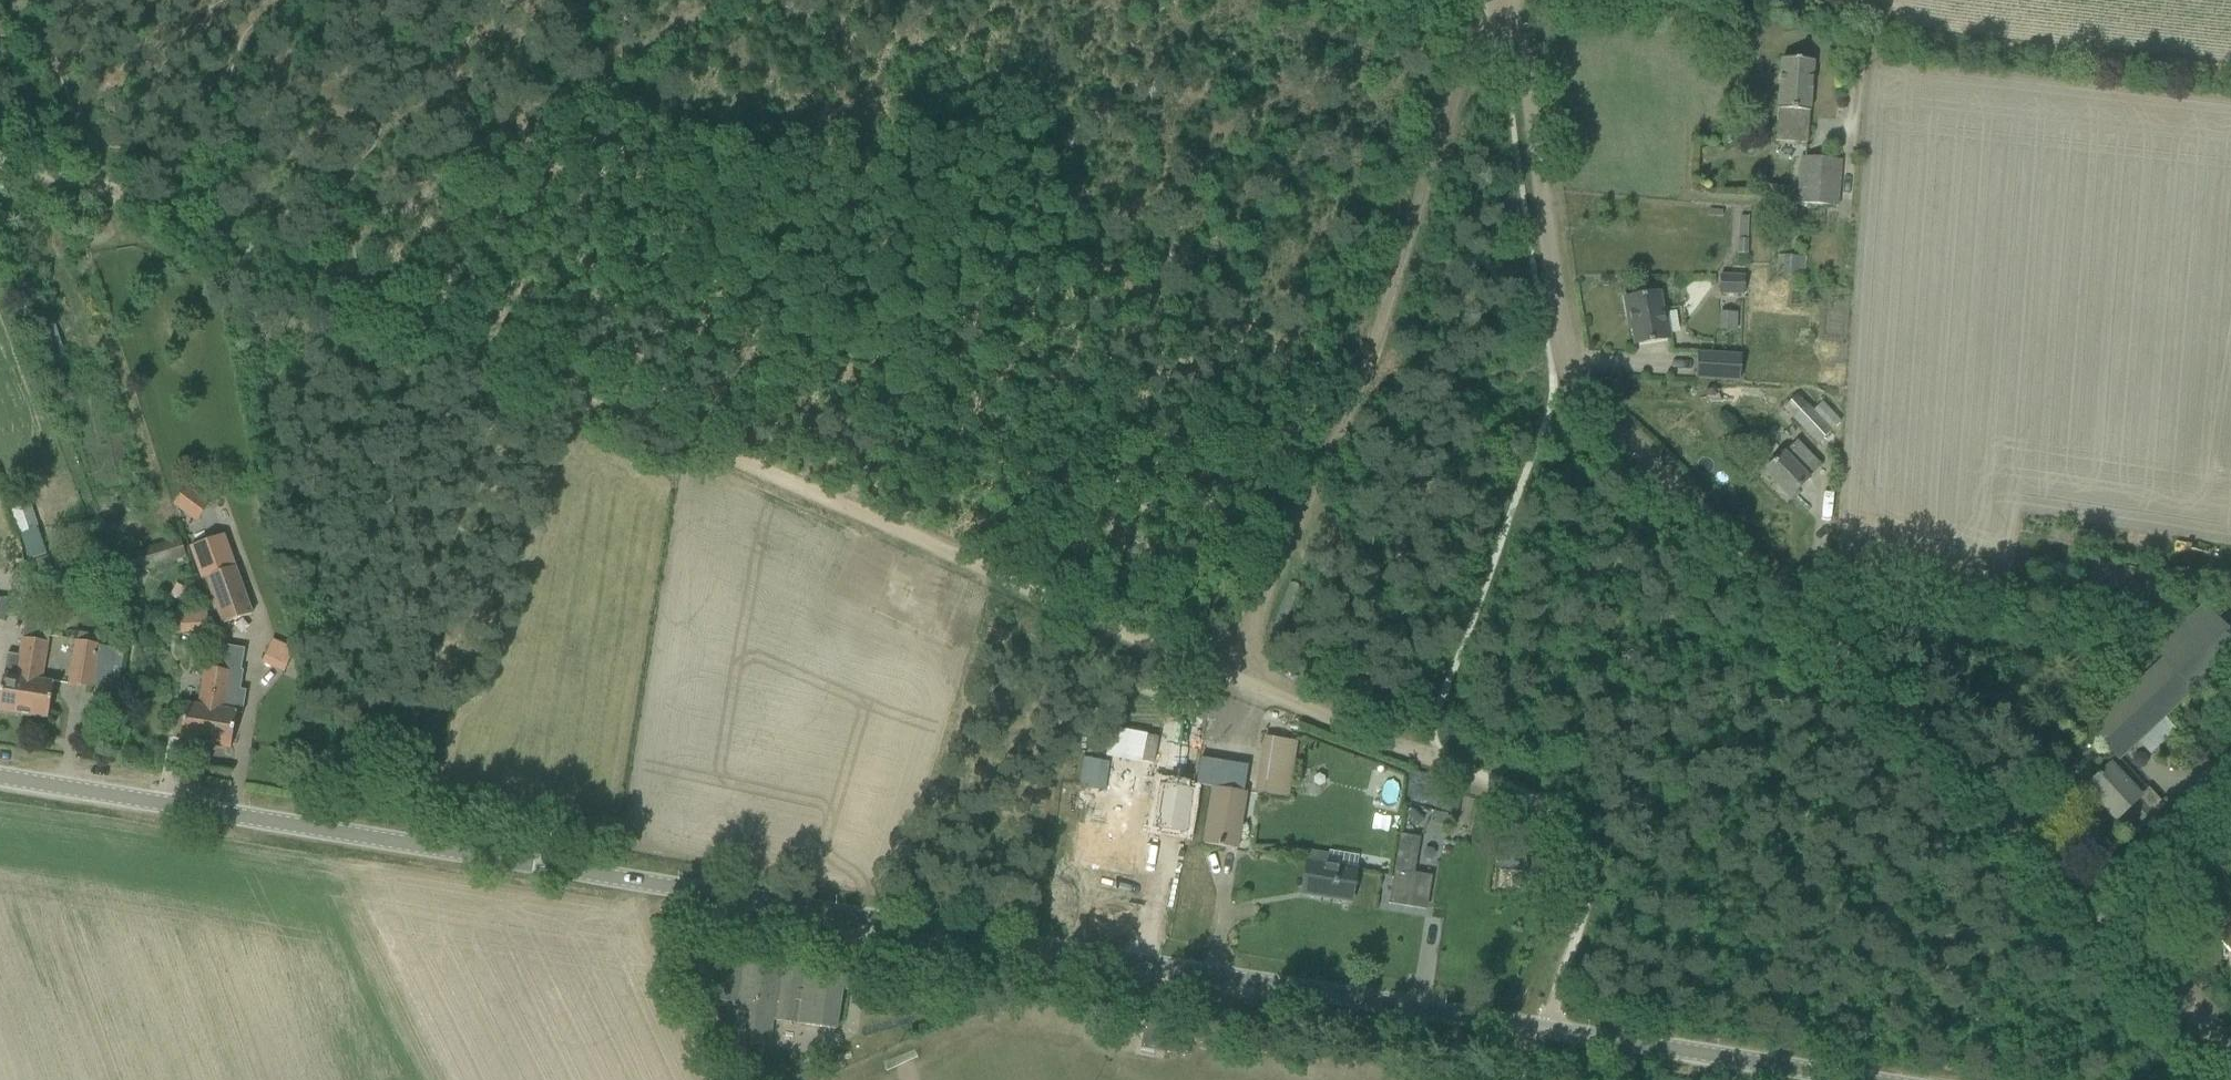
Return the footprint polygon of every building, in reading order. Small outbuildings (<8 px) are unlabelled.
[(1775,142),(1807,144),(1813,61),(1781,59),(1775,142)] [(1797,204),(1837,206),(1840,160),(1800,157),(1797,204)] [(1741,217),(1740,239),(1750,240),(1750,217),(1741,217)] [(1737,240),(1737,255),(1748,255),(1748,240),(1737,240)] [(1777,254),(1776,263),(1785,265),(1783,275),(1804,278),(1808,258),(1777,254)] [(1719,295),(1745,295),(1746,275),(1721,275),(1719,295)] [(1630,319),(1635,345),(1667,340),(1659,293),(1654,294),(1651,291),(1644,292),(1642,296),(1624,299),(1627,319),(1630,319)] [(1718,331),(1736,332),(1737,313),(1719,312),(1718,331)] [(1694,380),(1740,382),(1741,354),(1697,353),(1694,380)] [(1794,398),(1784,407),(1817,445),(1821,442),(1832,430),(1840,423),(1823,403),(1813,411),(1798,395),(1794,398)] [(1764,472),(1789,497),(1805,482),(1820,469),(1795,440),(1780,457),(1764,472)] [(188,487),(174,506),(195,522),(209,503),(188,487)] [(20,535),(36,532),(30,507),(14,511),(20,535)] [(130,570),(131,575),(184,558),(177,535),(163,540),(164,542),(125,554),(125,557),(114,560),(118,574),(130,570)] [(192,550),(190,551),(200,580),(204,579),(207,578),(234,568),(236,567),(243,565),(232,535),(192,550)] [(207,578),(204,579),(222,626),(253,615),(236,567),(234,568),(207,578)] [(130,582),(117,586),(122,601),(135,597),(130,582)] [(5,623),(8,599),(0,598),(0,622),(5,623)] [(2114,764),(2226,662),(2220,656),(2230,646),(2230,634),(2204,604),(2153,650),(2163,662),(2086,733),(2114,764)] [(176,613),(176,635),(208,633),(208,611),(176,613)] [(0,695),(0,711),(20,714),(36,623),(30,622),(25,621),(23,638),(21,638),(20,644),(19,656),(6,654),(3,675),(1,689),(0,695)] [(20,714),(48,718),(53,683),(41,681),(47,643),(47,642),(49,625),(36,623),(20,714)] [(92,688),(118,692),(125,651),(99,646),(100,637),(78,633),(77,642),(76,641),(68,685),(92,689),(92,688)] [(282,671),(292,648),(269,639),(260,662),(282,671)] [(180,740),(202,744),(219,648),(218,645),(210,644),(198,706),(185,704),(180,740)] [(223,646),(205,744),(231,748),(234,726),(236,714),(240,715),(245,692),(228,689),(236,649),(223,646)] [(1299,743),(1266,737),(1256,793),(1288,799),(1291,786),(1299,743)] [(1092,760),(1088,789),(1106,792),(1110,763),(1092,760)] [(2084,793),(2084,797),(2090,804),(2095,804),(2098,802),(2116,821),(2126,811),(2142,828),(2155,816),(2166,807),(2149,788),(2139,798),(2125,782),(2110,766),(2086,788),(2087,790),(2084,793)] [(1193,790),(1162,785),(1156,827),(1155,828),(1186,833),(1193,790)] [(1204,845),(1237,850),(1246,793),(1213,788),(1204,845)] [(1080,864),(1132,873),(1135,851),(1146,853),(1151,826),(1122,822),(1120,835),(1085,829),(1080,864)] [(1400,835),(1389,904),(1427,910),(1432,877),(1415,874),(1420,838),(1400,835)] [(1302,894),(1351,902),(1355,880),(1356,873),(1323,867),(1324,857),(1309,854),(1305,872),(1302,894)] [(2230,953),(2230,929),(2219,939),(2230,953)] [(733,1044),(768,1049),(772,1021),(836,1030),(842,990),(848,991),(850,977),(724,957),(717,1001),(729,1003),(723,1042),(733,1043),(733,1044)] [(1141,1048),(1188,1056),(1193,1029),(1150,1021),(1150,1020),(1145,1019),(1141,1048)]
